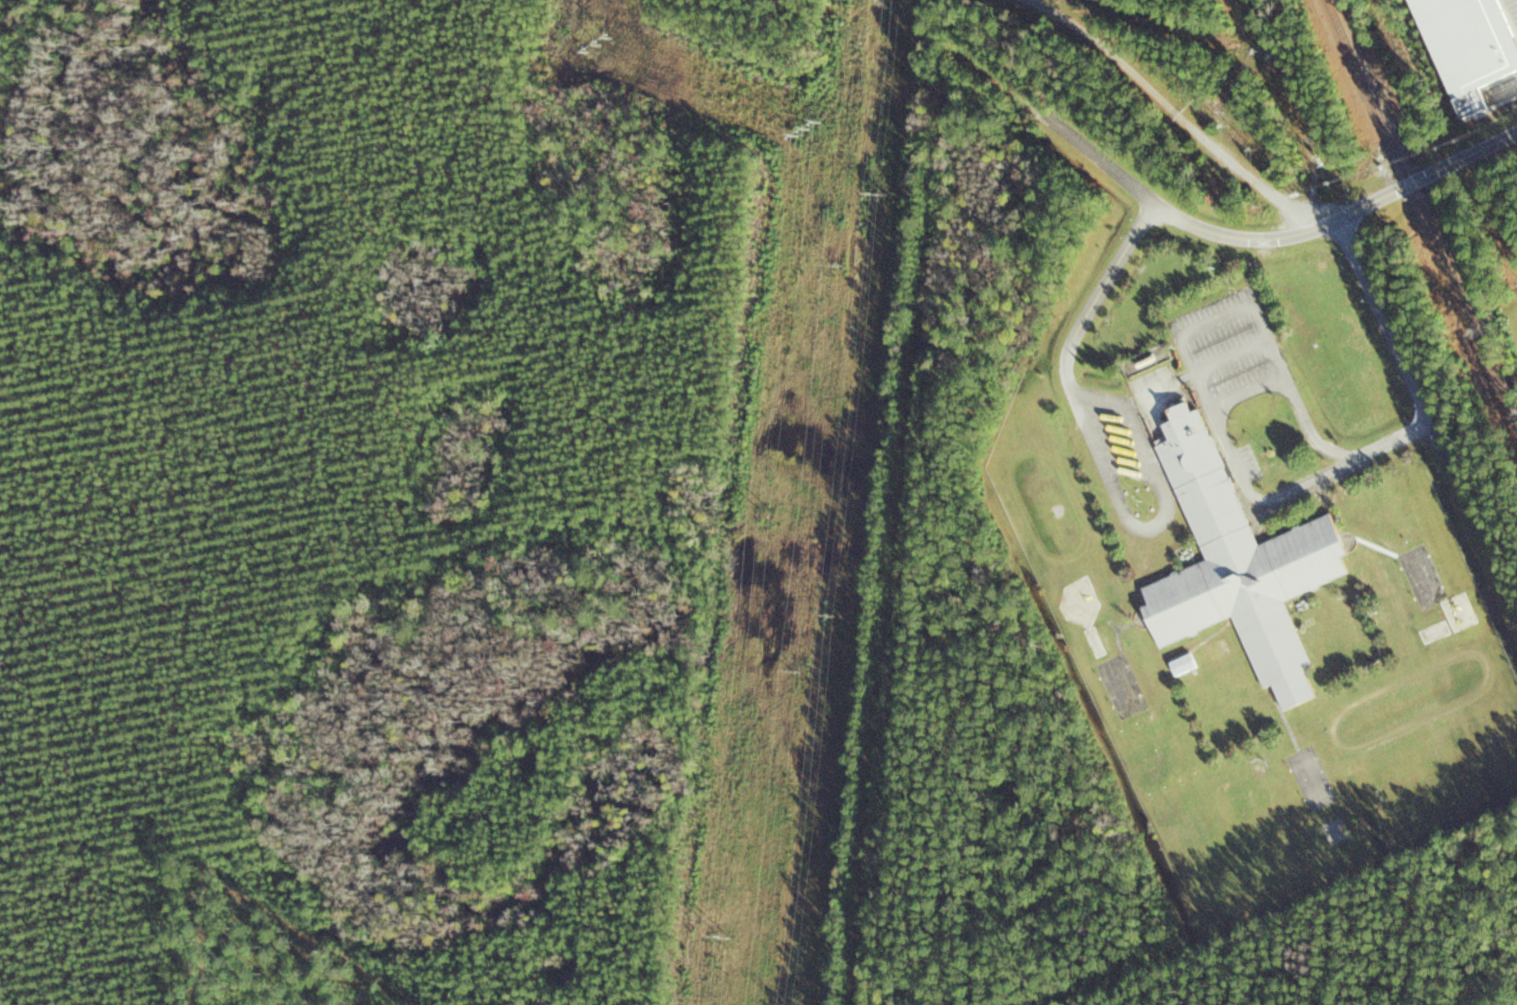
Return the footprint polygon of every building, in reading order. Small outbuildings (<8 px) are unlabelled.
[(1254,544),(1203,407),(1190,412),(1187,402),(1167,409),(1172,421),(1162,425),(1168,441),(1158,445),(1203,563),(1140,587),(1148,607),(1142,609),(1157,648),(1235,619),(1261,689),(1271,685),(1281,711),(1315,698),(1304,670),(1311,667),(1286,600),(1351,575),(1329,516),(1254,544)] [(1175,677),(1197,668),(1192,655),(1170,663),(1175,677)]
